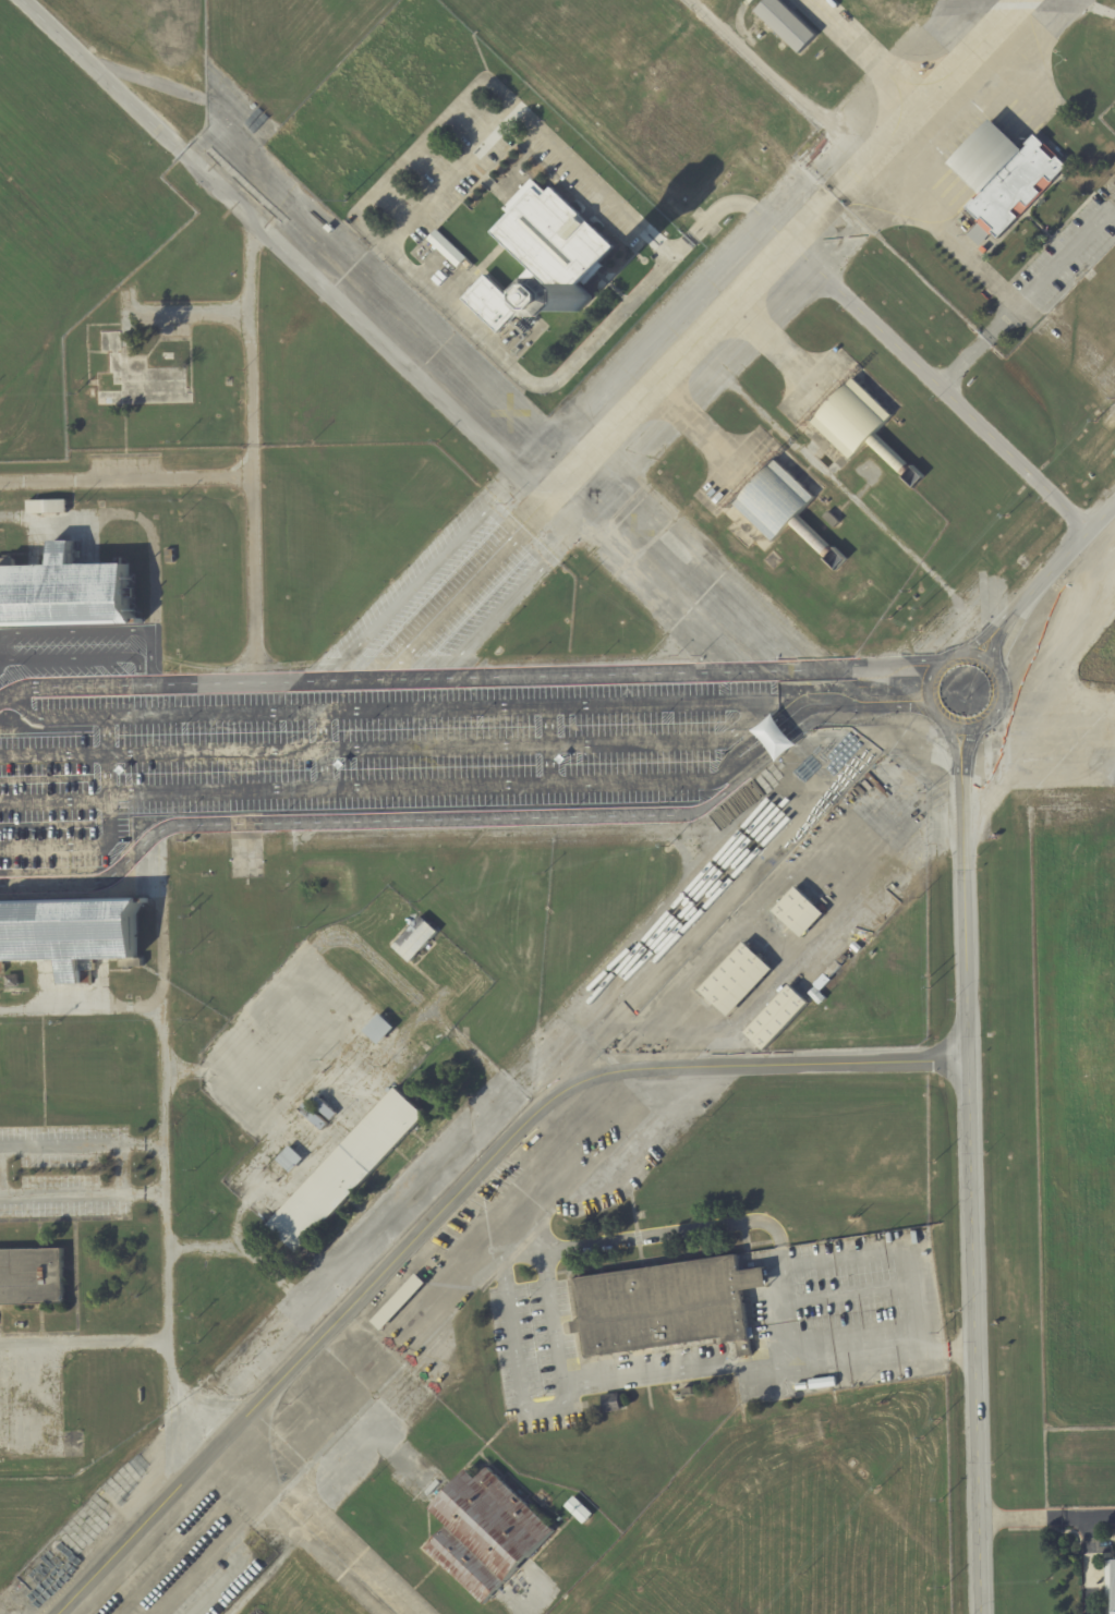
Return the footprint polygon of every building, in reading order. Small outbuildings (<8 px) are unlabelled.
[(755,12),(767,0),(780,0),(792,12),(817,36),(800,54),(755,12)] [(1035,135),(1044,144),(1045,143),(1059,157),(1058,157),(1068,167),(999,239),(993,233),(992,235),(991,234),(981,245),(969,234),(979,223),(977,221),(979,219),(967,208),(974,199),(977,201),(981,196),(949,166),(992,121),(1023,150),(1028,146),(1027,145),(1035,135)] [(543,187),(545,190),(544,191),(546,193),(552,187),(615,247),(602,263),(605,266),(586,284),(583,281),(581,283),(593,294),(572,323),(572,340),(560,353),(546,353),(532,340),(532,326),(544,313),(550,312),(572,290),(568,287),(567,289),(561,284),(560,286),(558,284),(552,291),(536,276),(512,301),(521,310),(518,314),(519,315),(507,327),(506,326),(498,333),(463,300),(486,276),(487,277),(489,275),(493,277),(490,279),(506,294),(530,269),(506,246),(505,247),(500,243),(500,242),(492,233),(509,214),(505,208),(533,179),(543,187)] [(354,204),(351,201),(357,195),(361,198),(354,204)] [(387,209),(380,203),(385,198),(391,205),(387,209)] [(436,230),(466,258),(458,268),(427,240),(436,230)] [(983,247),(987,252),(983,256),(979,252),(983,247)] [(121,341),(121,351),(101,352),(100,332),(121,332),(121,341)] [(893,415),(876,433),(909,464),(911,466),(912,465),(924,476),(913,487),(901,476),(902,474),(901,473),(900,473),(869,441),(851,460),(813,422),(819,416),(817,416),(848,384),(848,385),(855,378),(893,415)] [(815,497),(800,514),(834,547),(835,547),(847,559),(836,570),(824,558),(826,557),(824,555),(823,555),(791,523),(774,542),(736,505),(741,498),(740,498),(771,465),(772,466),(777,460),(815,497)] [(66,510),(66,513),(27,513),(27,501),(66,500),(66,510)] [(829,513),(839,522),(834,527),(823,517),(828,511),(829,513)] [(144,624),(0,627),(0,558),(20,558),(20,567),(56,567),(54,542),(76,541),(76,566),(99,565),(121,565),(121,557),(128,557),(128,565),(129,565),(129,588),(141,588),(141,598),(130,598),(130,609),(136,619),(144,619),(144,624)] [(167,563),(166,549),(174,549),(174,563),(167,563)] [(777,759),(795,743),(770,715),(753,731),(777,759)] [(913,882),(918,886),(908,897),(901,891),(911,879),(913,882)] [(825,913),(802,938),(774,911),(796,887),(825,913)] [(8,971),(0,972),(0,960),(4,960),(3,918),(0,912),(0,902),(148,899),(148,901),(148,903),(142,903),(136,914),(136,957),(146,957),(146,966),(135,966),(135,969),(128,969),(128,966),(124,966),(124,960),(98,960),(98,969),(95,970),(95,982),(83,982),(83,984),(62,985),(61,962),(8,963),(8,971)] [(393,947),(421,917),(438,932),(410,963),(393,947)] [(773,970),(728,1017),(700,991),(744,943),(773,970)] [(856,948),(858,950),(855,955),(848,949),(852,945),(856,948)] [(846,960),(841,966),(837,961),(841,957),(846,960)] [(841,967),(829,979),(824,973),(836,961),(841,967)] [(828,980),(831,981),(820,992),(813,985),(824,974),(828,980)] [(17,988),(4,990),(3,976),(16,975),(17,988)] [(809,1004),(764,1051),(746,1033),(790,985),(809,1004)] [(819,993),(825,999),(819,1006),(808,994),(814,988),(819,993)] [(393,1028),(377,1044),(362,1030),(378,1012),(393,1028)] [(396,1088),(425,1115),(298,1253),(268,1226),(396,1088)] [(318,1095),(337,1114),(331,1120),(312,1102),(318,1095)] [(304,1103),(328,1124),(322,1131),(299,1109),(304,1103)] [(275,1160),(288,1145),(302,1158),(289,1173),(275,1160)] [(65,1304),(0,1306),(0,1249),(63,1248),(64,1266),(65,1304)] [(748,1289),(742,1290),(748,1328),(753,1327),(755,1338),(750,1338),(752,1356),(739,1357),(737,1340),(724,1343),(723,1337),(586,1357),(582,1332),(572,1333),(571,1321),(581,1320),(574,1277),(737,1254),(739,1271),(764,1266),(767,1286),(748,1289)] [(809,1380),(835,1376),(836,1386),(810,1390),(809,1380)] [(682,1388),(692,1387),(694,1395),(683,1396),(682,1388)] [(423,1441),(416,1448),(411,1444),(419,1436),(423,1441)] [(434,1459),(445,1469),(459,1455),(466,1464),(448,1482),(420,1454),(423,1451),(428,1456),(428,1455),(433,1460),(434,1459)] [(513,1492),(555,1531),(484,1605),(425,1549),(447,1526),(429,1509),(466,1470),(477,1480),(488,1468),(513,1492)] [(404,1477),(395,1485),(390,1481),(399,1472),(404,1477)] [(574,1517),(571,1514),(563,1506),(573,1496),(592,1514),(582,1525),(574,1517)] [(253,1554),(246,1560),(237,1550),(243,1544),(253,1554)] [(1107,1560),(1108,1613),(1114,1613),(1114,1560),(1107,1560)]
